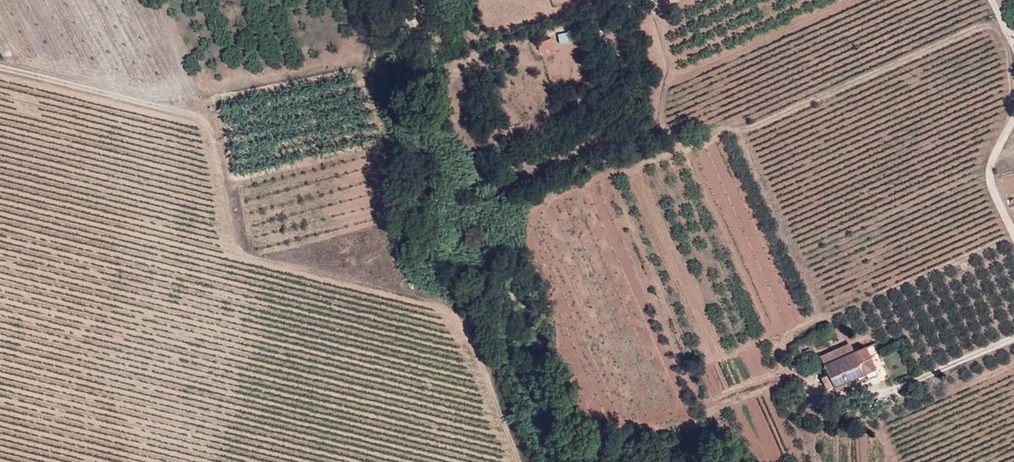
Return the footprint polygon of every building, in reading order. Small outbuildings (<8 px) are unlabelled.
[(824,365),(854,352),(849,343),(820,356),(824,365)] [(844,382),(865,372),(875,368),(866,347),(854,352),(824,365),(828,374),(822,378),(826,389),(833,386),(844,382)] [(868,379),(878,375),(875,368),(865,372),(868,379)] [(847,387),(844,382),(833,386),(835,392),(847,387)]
